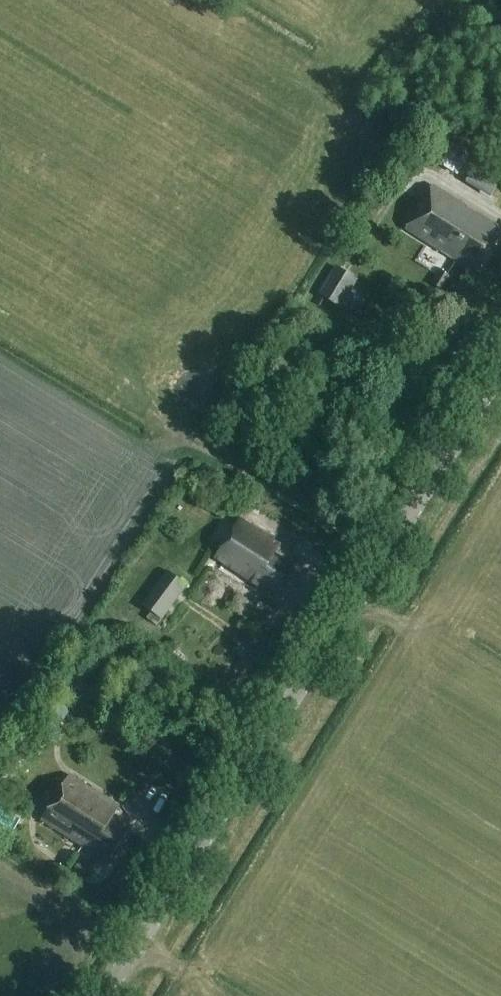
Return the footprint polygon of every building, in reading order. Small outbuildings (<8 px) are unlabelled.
[(467,180),(466,184),(491,199),(500,182),(500,178),(478,163),(467,180)] [(500,234),(500,230),(434,188),(407,230),(476,273),(500,234)] [(341,309),(358,281),(335,267),(317,295),(341,309)] [(443,291),(452,278),(442,272),(434,285),(443,291)] [(276,596),(292,571),(273,559),(281,546),(239,520),(216,558),(276,596)] [(162,621),(189,587),(168,571),(141,604),(162,621)] [(173,655),(180,646),(172,640),(165,650),(173,655)] [(109,863),(129,831),(112,820),(119,809),(69,777),(42,820),(109,863)] [(83,863),(85,851),(72,848),(69,860),(83,863)] [(87,873),(76,866),(72,871),(84,879),(87,873)]
